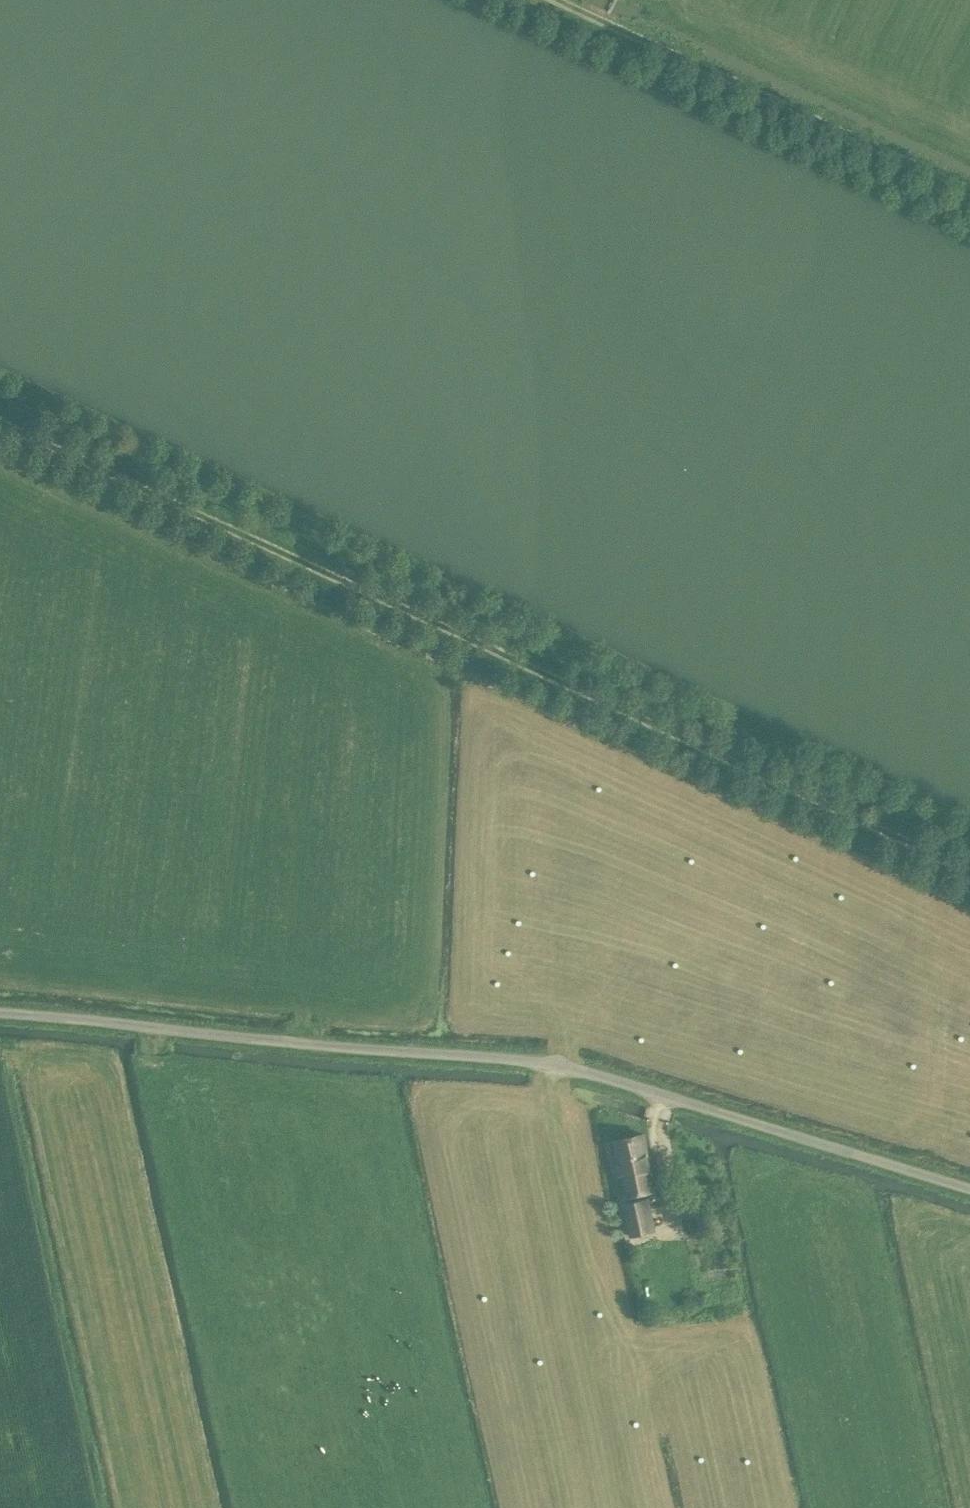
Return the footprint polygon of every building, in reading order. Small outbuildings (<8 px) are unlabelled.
[(645,1135),(615,1141),(620,1165),(616,1165),(618,1175),(622,1174),(626,1196),(632,1195),(633,1200),(623,1202),(630,1237),(658,1232),(652,1197),(645,1198),(644,1193),(657,1191),(645,1135)]
